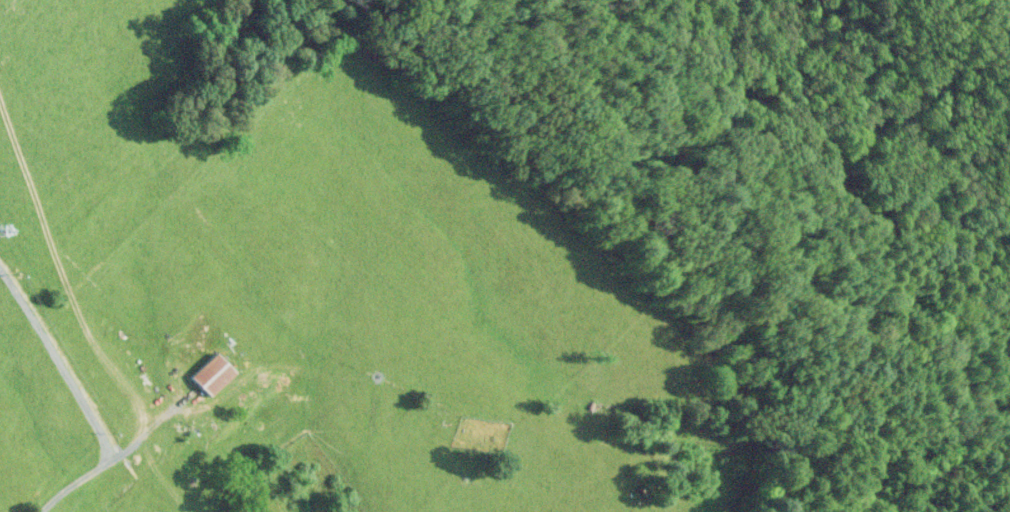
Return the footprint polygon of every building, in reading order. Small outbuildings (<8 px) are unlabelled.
[(237,370),(217,351),(190,378),(209,398),(237,370)]
